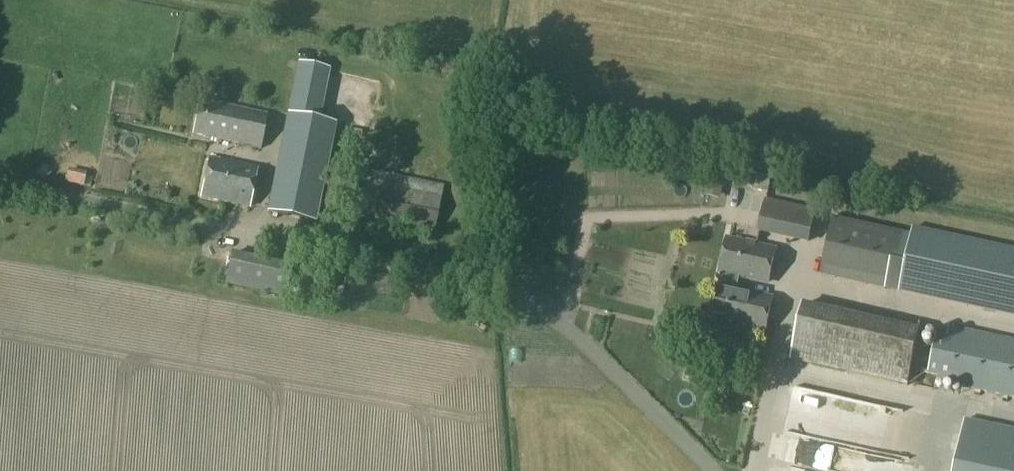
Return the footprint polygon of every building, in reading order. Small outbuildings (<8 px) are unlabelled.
[(319,120),(330,70),(330,69),(298,62),(288,114),(319,120)] [(261,149),(268,116),(201,102),(194,135),(261,149)] [(319,120),(288,114),(287,114),(267,211),(317,222),(336,124),(319,120)] [(257,168),(211,158),(202,197),(249,207),(257,168)] [(44,165),(36,173),(43,181),(52,173),(44,165)] [(69,169),(66,183),(83,187),(86,173),(69,169)] [(744,203),(751,175),(740,172),(733,201),(744,203)] [(441,198),(331,174),(323,209),(327,210),(329,210),(431,232),(434,233),(441,198)] [(753,188),(753,190),(768,192),(771,176),(755,174),(755,176),(753,188)] [(708,178),(704,196),(721,199),(725,181),(708,178)] [(757,231),(807,243),(814,212),(765,200),(757,231)] [(907,235),(832,220),(821,276),(883,288),(884,285),(896,288),(897,282),(904,246),(907,235)] [(899,282),(897,293),(1013,319),(1013,252),(1010,251),(911,229),(907,247),(899,282)] [(721,279),(737,283),(739,275),(769,282),(776,251),(727,240),(720,271),(722,272),(721,279)] [(265,291),(270,274),(228,263),(223,281),(265,291)] [(721,279),(719,286),(717,285),(709,320),(713,321),(711,332),(756,342),(759,331),(765,332),(773,298),(736,290),(737,283),(721,279)] [(920,330),(803,303),(789,361),(907,386),(920,330)] [(939,375),(937,383),(1013,399),(1013,340),(950,326),(947,337),(936,334),(928,373),(939,375)] [(884,409),(883,433),(895,433),(896,409),(884,409)] [(965,419),(954,470),(1013,470),(1013,430),(965,419)] [(916,462),(854,450),(850,469),(858,470),(914,470),(916,462)]
